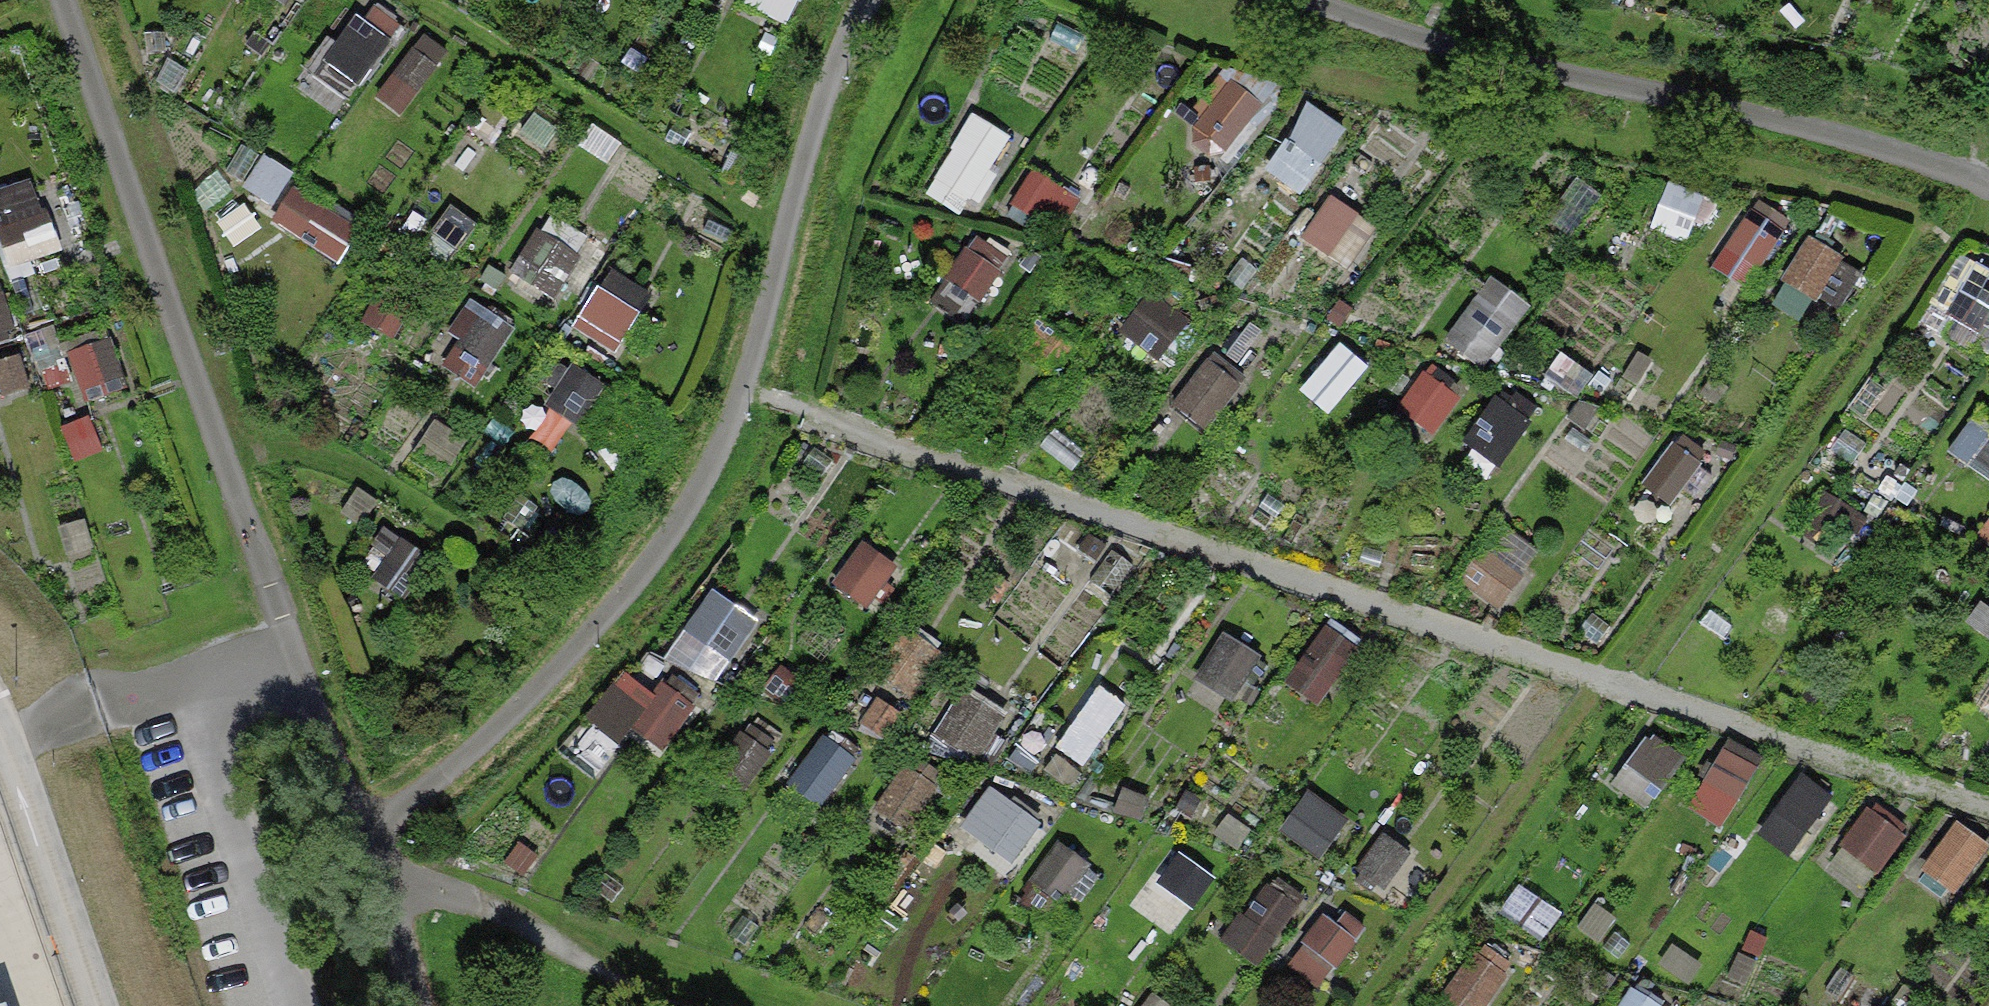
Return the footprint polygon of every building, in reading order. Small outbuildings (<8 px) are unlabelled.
[(291,0),(244,0),(234,18),(270,38),(291,0)] [(364,97),(402,19),(364,0),(351,0),(316,74),(364,97)] [(789,22),(801,0),(750,0),(789,22)] [(1263,110),(1231,84),(1192,133),(1192,150),(1209,162),(1224,157),(1263,110)] [(1009,141),(974,120),(924,201),(960,223),(968,210),(977,215),(999,178),(989,172),(1009,141)] [(1080,205),(1032,175),(1004,219),(1031,235),(1038,223),(1060,237),(1080,205)] [(0,188),(0,219),(12,263),(63,249),(43,176),(0,188)] [(291,187),(277,229),(351,253),(365,211),(291,187)] [(1377,233),(1329,200),(1299,243),(1347,276),(1377,233)] [(1784,237),(1749,213),(1708,274),(1744,298),(1784,237)] [(532,228),(512,281),(564,300),(584,247),(532,228)] [(1811,239),(1779,289),(1815,311),(1847,261),(1811,239)] [(1003,275),(967,252),(944,287),(980,310),(1003,275)] [(1952,311),(1988,329),(1988,263),(1978,258),(1952,311)] [(17,330),(0,267),(0,334),(17,330)] [(1489,279),(1441,345),(1483,376),(1531,310),(1489,279)] [(596,286),(578,327),(624,347),(642,306),(596,286)] [(1190,328),(1152,298),(1120,338),(1158,368),(1190,328)] [(470,304),(455,341),(498,358),(513,321),(470,304)] [(1369,374),(1341,350),(1300,399),(1327,422),(1369,374)] [(1242,389),(1206,363),(1170,412),(1205,438),(1242,389)] [(1460,404),(1423,378),(1394,417),(1430,444),(1460,404)] [(1534,431),(1497,403),(1460,450),(1497,479),(1534,431)] [(1667,530),(1719,473),(1683,441),(1631,497),(1667,530)] [(1486,552),(1460,587),(1500,616),(1526,581),(1486,552)] [(720,671),(761,616),(719,586),(678,641),(720,671)] [(1328,703),(1365,646),(1328,622),(1291,678),(1328,703)] [(590,715),(628,743),(640,727),(666,747),(703,700),(668,673),(647,701),(618,679),(590,715)] [(1094,680),(1063,751),(1097,765),(1127,695),(1094,680)] [(971,688),(937,728),(973,759),(1008,719),(971,688)] [(752,719),(717,768),(746,788),(781,739),(752,719)] [(789,776),(819,804),(863,755),(833,728),(789,776)] [(1623,783),(1658,801),(1684,748),(1649,731),(1623,783)] [(1732,739),(1695,805),(1729,824),(1766,757),(1732,739)] [(1799,852),(1839,793),(1805,770),(1765,830),(1799,852)] [(965,824),(1016,860),(1046,819),(994,783),(965,824)] [(1288,824),(1326,851),(1352,817),(1314,789),(1288,824)] [(1842,842),(1877,872),(1914,828),(1879,798),(1842,842)] [(1988,845),(1988,836),(1959,817),(1927,868),(1961,890),(1988,845)] [(1272,963),(1298,886),(1258,872),(1232,949),(1272,963)] [(1307,894),(1274,958),(1291,967),(1324,902),(1307,894)] [(1329,905),(1294,967),(1330,987),(1366,925),(1329,905)] [(1520,959),(1486,936),(1449,992),(1470,1005),(1489,1005),(1520,959)]
